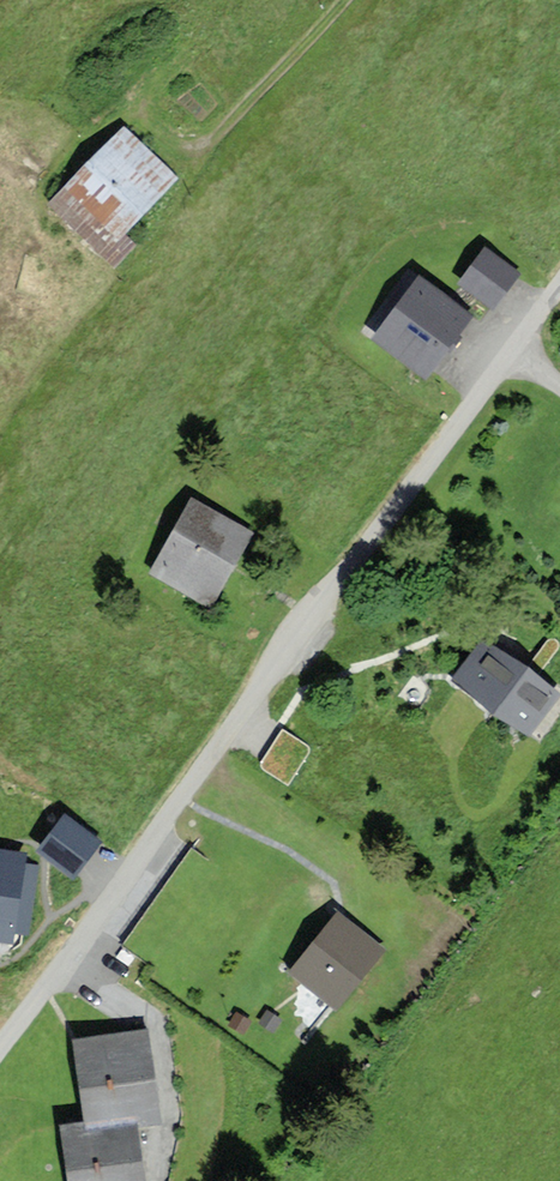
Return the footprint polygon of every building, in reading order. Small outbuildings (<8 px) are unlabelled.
[(171,180),(122,134),(54,205),(114,262),(131,244),(120,234),(171,180)] [(461,286),(494,309),(519,275),(485,251),(461,286)] [(471,318),(420,280),(374,341),(425,379),(471,318)] [(249,536),(195,503),(152,573),(206,606),(249,536)] [(557,696),(485,643),(457,682),(528,734),(557,696)] [(310,749),(282,732),(261,766),(289,783),(310,749)] [(73,882),(102,843),(64,816),(35,854),(73,882)] [(0,852),(0,942),(12,943),(14,932),(28,934),(37,867),(24,865),(26,855),(0,852)] [(384,951),(339,915),(291,974),(336,1010),(384,951)] [(135,1126),(157,1123),(146,1031),(74,1040),(84,1130),(66,1132),(71,1180),(141,1180),(135,1126)]
